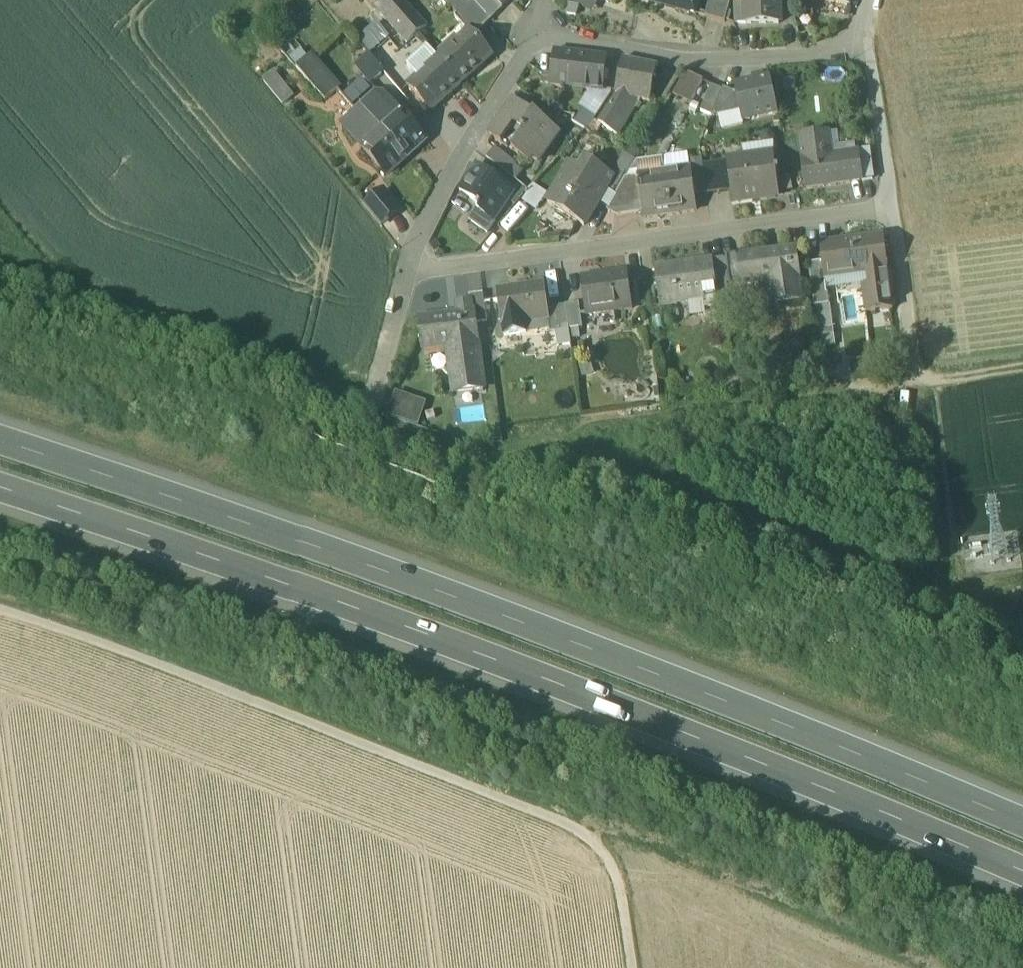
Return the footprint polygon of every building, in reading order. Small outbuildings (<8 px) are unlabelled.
[(401,0),(398,0),(382,15),(381,15),(408,46),(409,46),(428,30),(401,0)] [(457,18),(468,9),(460,0),(443,0),(442,1),(457,18)] [(473,4),(491,25),(503,13),(490,0),(477,0),(473,4)] [(503,13),(511,6),(505,0),(490,0),(503,13)] [(568,2),(580,9),(592,17),(599,5),(591,0),(569,0),(568,2)] [(695,17),(699,0),(638,0),(638,2),(695,17)] [(725,25),(732,0),(711,0),(706,20),(725,25)] [(734,25),(746,25),(746,0),(732,0),(734,25)] [(776,0),(746,0),(746,25),(776,25),(776,0)] [(475,41),(491,25),(473,4),(468,9),(457,18),(455,20),(469,36),(470,36),(475,41)] [(577,20),(580,9),(568,6),(565,17),(577,20)] [(376,23),(355,41),(370,58),(391,40),(376,23)] [(469,36),(440,62),(461,87),(491,60),(475,41),(470,36),(469,36)] [(406,66),(416,77),(427,67),(430,70),(440,62),(427,48),(406,66)] [(289,60),(298,70),(309,61),(301,51),(289,60)] [(585,92),(587,92),(591,60),(556,56),(552,88),(553,88),(585,92)] [(385,75),(370,58),(356,69),(371,86),(385,75)] [(339,93),(310,60),(309,61),(298,70),(297,71),(325,104),(339,93)] [(606,61),(591,60),(587,92),(601,93),(601,91),(605,67),(606,61)] [(432,112),(461,87),(440,62),(430,70),(427,67),(416,77),(419,80),(410,88),(409,89),(431,114),(432,113),(432,112)] [(639,101),(649,102),(656,71),(622,64),(614,97),(639,101)] [(672,99),(690,110),(702,85),(686,75),(672,99)] [(264,83),(283,106),(293,97),(279,80),(277,82),(273,76),(264,83)] [(740,113),(743,123),(778,116),(770,80),(735,88),(737,96),(740,113)] [(701,114),(712,118),(722,93),(711,88),(701,114)] [(723,90),(722,93),(712,118),(711,119),(712,119),(717,118),(740,113),(737,96),(723,90)] [(611,93),(601,91),(601,93),(587,92),(585,92),(581,97),(586,100),(579,111),(581,113),(593,119),(594,120),(595,120),(611,95),(611,93)] [(379,95),(362,110),(406,160),(425,143),(401,115),(398,117),(379,95)] [(599,124),(617,135),(639,101),(614,97),(613,102),(599,124)] [(513,102),(508,110),(513,113),(518,106),(513,102)] [(515,148),(538,164),(559,135),(518,106),(513,113),(508,110),(489,136),(501,144),(514,127),(522,133),(522,134),(524,136),(515,148)] [(387,177),(406,160),(362,110),(343,127),(387,177)] [(593,119),(581,113),(575,125),(585,131),(588,129),(593,119)] [(743,126),(743,123),(740,113),(717,118),(720,131),(743,126)] [(838,133),(825,134),(829,157),(856,154),(854,144),(840,146),(838,133)] [(862,181),(859,163),(858,153),(856,154),(829,157),(825,134),(801,138),(804,161),(802,161),(806,189),(862,181)] [(743,161),(774,157),(772,144),(741,148),(743,161)] [(487,161),(513,181),(520,171),(495,152),(487,161)] [(858,153),(859,163),(871,162),(870,152),(858,153)] [(623,155),(615,169),(627,176),(635,162),(623,155)] [(664,175),(690,171),(688,155),(666,158),(663,163),(664,175)] [(730,193),(731,203),(779,196),(774,157),(743,161),(726,163),(730,193)] [(638,178),(664,175),(663,163),(662,159),(635,162),(627,176),(623,183),(638,181),(638,178)] [(859,163),(862,181),(873,180),(871,162),(859,163)] [(702,166),(703,172),(706,196),(730,193),(726,163),(702,166)] [(548,207),(582,227),(597,201),(600,203),(605,193),(613,181),(609,178),(586,165),(582,172),(572,166),(548,207)] [(490,177),(477,168),(459,192),(479,206),(476,210),(494,223),(496,221),(494,220),(513,194),(516,190),(501,179),(493,173),(490,177)] [(605,193),(614,199),(623,183),(627,176),(615,169),(609,178),(613,181),(605,193)] [(690,171),(664,175),(670,215),(695,211),(693,198),(690,174),(690,171)] [(693,198),(706,196),(703,172),(690,174),(693,198)] [(643,218),(670,215),(664,175),(638,178),(638,181),(642,211),(643,218)] [(638,181),(623,183),(614,199),(607,210),(616,215),(642,211),(638,181)] [(534,186),(527,192),(521,204),(536,213),(548,194),(534,186)] [(365,208),(380,226),(399,211),(383,192),(365,208)] [(494,223),(476,210),(469,220),(487,234),(494,223)] [(824,279),(825,279),(868,274),(870,286),(863,286),(867,313),(892,310),(883,239),(875,240),(875,239),(849,243),(849,245),(838,246),(837,244),(820,247),(822,263),(824,279)] [(773,281),(776,303),(800,300),(797,277),(798,277),(794,250),(740,257),(744,284),(773,281)] [(727,259),(730,286),(744,284),(740,257),(727,259)] [(715,284),(719,308),(730,306),(724,260),(712,261),(715,284)] [(699,263),(702,286),(715,284),(712,261),(699,263)] [(703,299),(705,310),(719,308),(715,284),(702,286),(699,263),(681,265),(682,267),(655,271),(660,305),(688,301),(687,296),(702,294),(703,299)] [(809,265),(814,307),(829,305),(827,291),(825,279),(824,279),(822,263),(809,265)] [(581,279),(586,315),(632,309),(627,273),(581,279)] [(827,291),(863,286),(870,286),(868,274),(825,279),(827,291)] [(498,291),(504,336),(525,333),(523,323),(548,320),(546,308),(543,284),(498,291)] [(473,314),(475,323),(487,321),(483,294),(469,295),(470,305),(471,314),(473,314)] [(703,299),(688,301),(691,318),(706,316),(705,310),(703,299)] [(565,305),(568,330),(582,328),(578,304),(565,305)] [(458,306),(460,316),(471,314),(470,305),(458,306)] [(552,307),(555,332),(568,330),(565,305),(552,307)] [(829,305),(814,307),(820,347),(835,345),(830,305),(829,305)] [(525,336),(555,332),(552,307),(546,308),(548,320),(523,323),(525,333),(525,336)] [(473,314),(471,314),(460,316),(432,319),(436,346),(452,344),(458,392),(482,389),(476,341),(477,341),(475,323),(473,314)] [(423,348),(436,346),(432,319),(420,321),(423,348)] [(568,330),(555,332),(557,345),(570,343),(568,330)] [(395,393),(387,417),(418,427),(426,403),(395,393)] [(878,400),(880,410),(895,408),(894,398),(878,400)]
